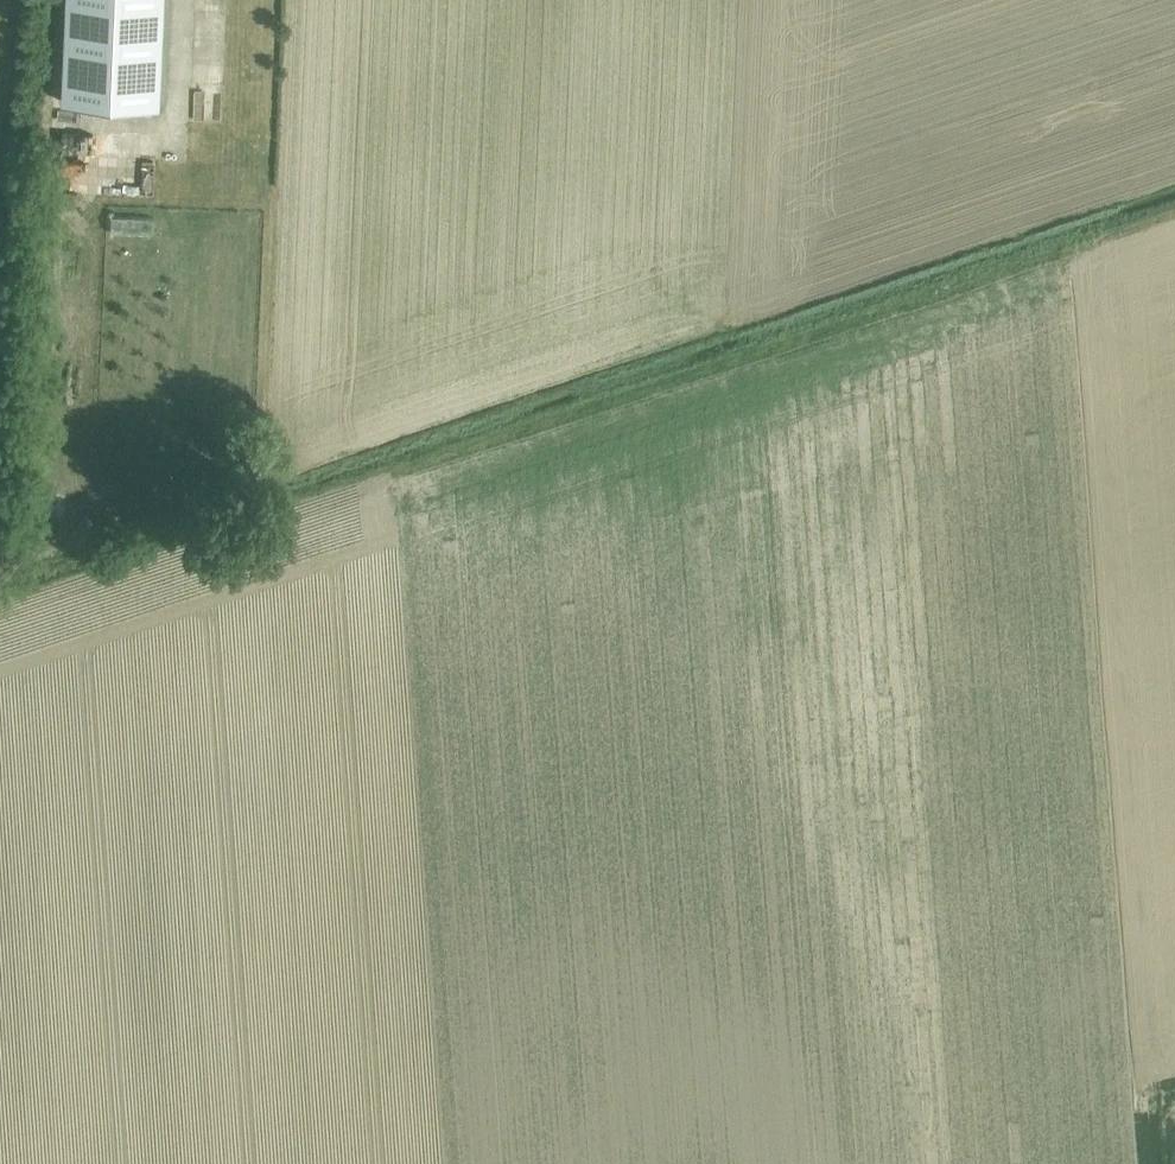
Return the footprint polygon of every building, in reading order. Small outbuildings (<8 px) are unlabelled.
[(63,102),(159,106),(164,0),(67,0),(63,102)]
